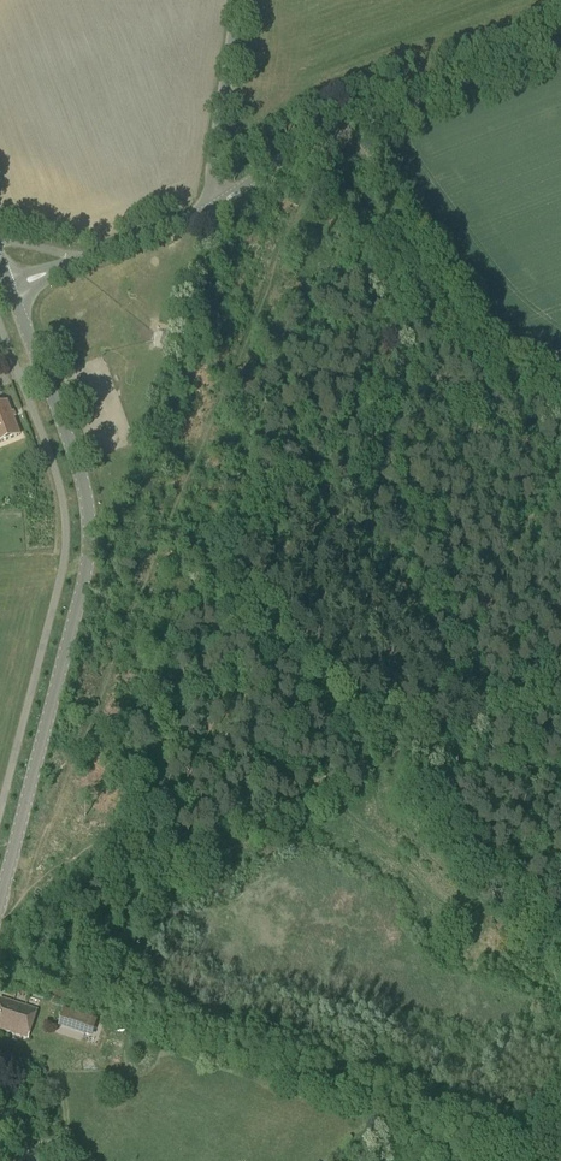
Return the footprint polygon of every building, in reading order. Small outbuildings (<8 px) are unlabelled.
[(161,351),(168,353),(173,334),(164,331),(160,345),(163,345),(161,351)] [(17,410),(22,407),(18,398),(12,401),(17,410)] [(21,435),(8,401),(0,404),(0,443),(21,435)] [(25,1007),(1,999),(0,1001),(0,1029),(28,1038),(41,1000),(29,996),(25,1007)] [(77,1027),(93,1032),(98,1018),(82,1013),(77,1027)]
